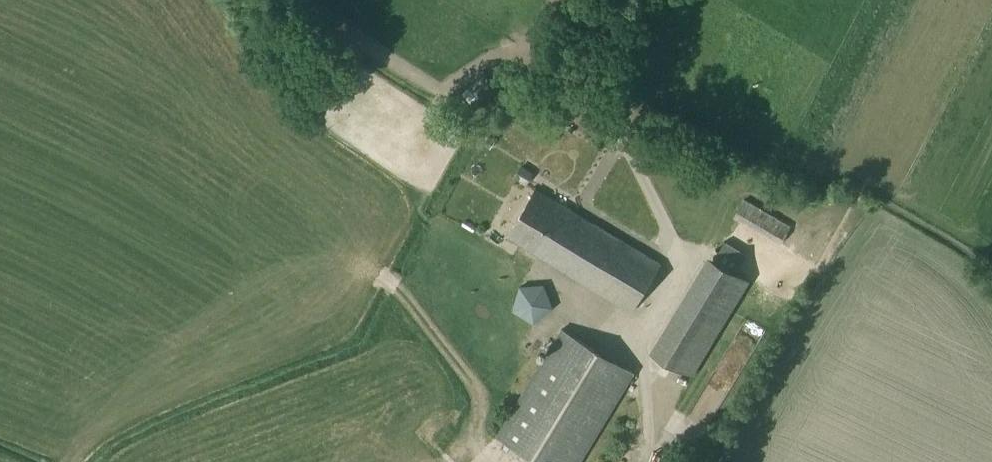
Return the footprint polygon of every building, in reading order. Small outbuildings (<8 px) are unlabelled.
[(471,113),(498,90),(484,75),(458,97),(471,113)] [(631,313),(660,266),(537,190),(508,238),(631,313)] [(734,218),(815,264),(825,246),(744,199),(734,218)] [(708,256),(649,352),(692,378),(750,282),(708,256)] [(512,311),(534,325),(553,309),(544,284),(519,287),(512,311)] [(634,374),(561,330),(495,438),(535,461),(580,461),(634,374)]
